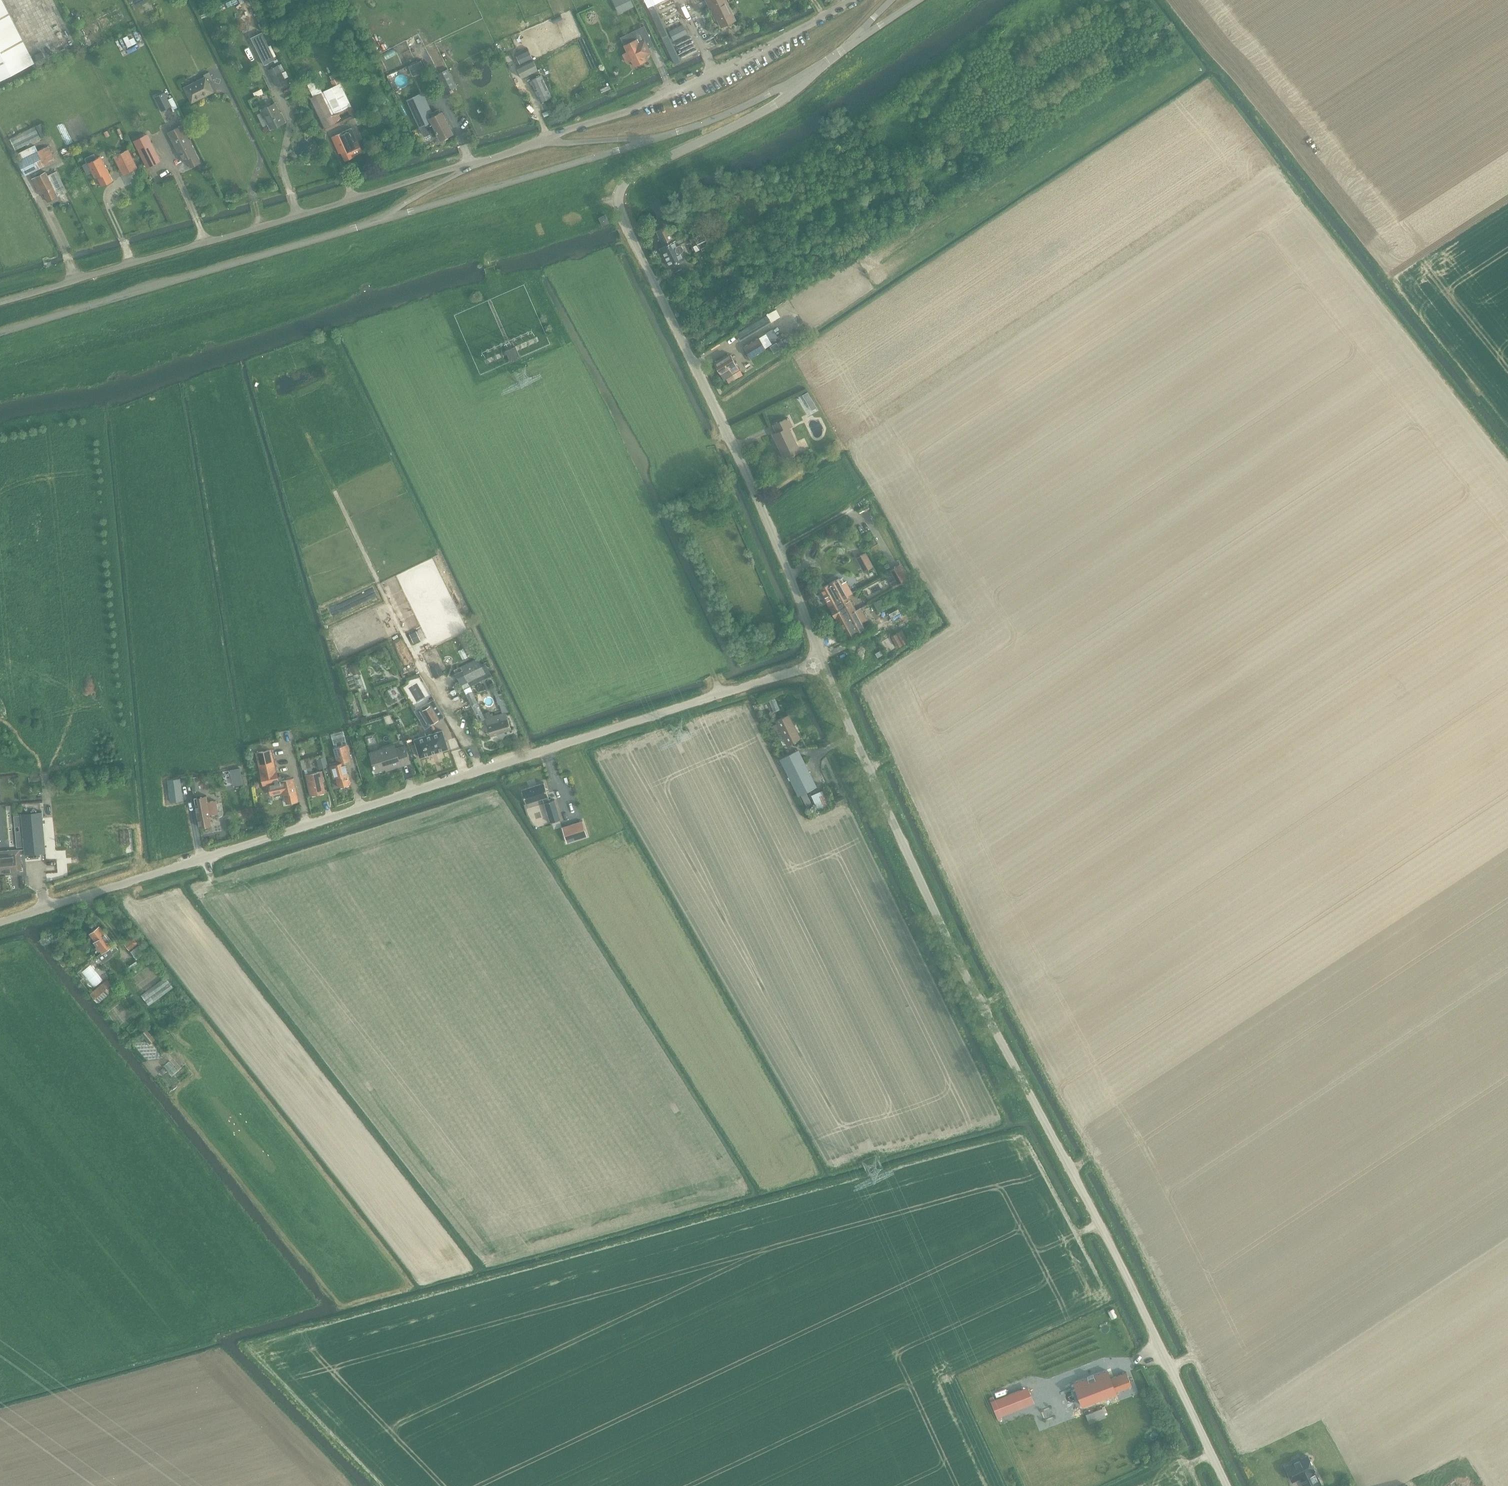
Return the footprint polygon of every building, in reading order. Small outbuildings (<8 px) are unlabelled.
[(35,61),(4,0),(0,0),(0,80),(35,61)] [(612,2),(618,13),(623,11),(622,7),(631,3),(629,0),(616,0),(612,2)] [(648,8),(675,64),(681,61),(655,4),(664,0),(644,0),(648,8)] [(721,26),(733,20),(723,0),(705,0),(712,15),(714,14),(721,26)] [(688,34),(683,24),(669,31),(674,41),(688,34)] [(628,52),(623,55),(627,63),(631,60),(634,66),(646,60),(645,58),(651,55),(644,41),(638,43),(636,40),(624,45),(628,52)] [(270,49),(259,55),(264,65),(275,59),(270,49)] [(527,49),(516,54),(522,66),(517,69),(522,79),(533,73),(536,79),(530,82),(541,102),(552,97),(542,76),(541,76),(538,70),(537,71),(532,61),(533,61),(527,49)] [(278,65),(268,69),(276,86),(286,81),(278,65)] [(438,73),(445,91),(457,87),(451,68),(438,73)] [(185,88),(192,102),(213,92),(208,82),(213,80),(209,72),(203,75),(205,78),(185,88)] [(317,79),(307,84),(313,96),(310,98),(326,131),(356,116),(351,106),(352,105),(336,72),(328,76),(335,91),(325,96),(317,79)] [(172,106),(165,92),(154,97),(162,111),(172,106)] [(441,139),(452,134),(445,119),(447,118),(445,112),(431,118),(420,95),(407,101),(423,135),(430,132),(433,137),(439,134),(441,139)] [(271,129),(285,122),(280,113),(281,112),(276,102),(260,109),(262,112),(258,114),(263,125),(268,123),(271,129)] [(47,121),(10,136),(15,149),(53,133),(47,121)] [(170,132),(173,140),(184,160),(187,158),(192,167),(202,162),(184,125),(170,132)] [(351,128),(332,137),(339,153),(341,152),(345,160),(354,156),(354,155),(362,151),(351,128)] [(148,134),(134,141),(147,167),(161,160),(148,134)] [(48,146),(37,151),(45,166),(55,161),(48,146)] [(138,167),(129,149),(114,157),(123,175),(138,167)] [(45,166),(37,151),(18,160),(25,175),(45,166)] [(88,163),(83,165),(88,175),(93,172),(96,178),(100,176),(104,185),(114,180),(101,156),(97,158),(95,154),(86,158),(88,163)] [(45,193),(49,201),(58,197),(46,172),(33,178),(41,195),(45,193)] [(599,218),(602,226),(609,223),(605,215),(599,218)] [(679,245),(677,245),(676,246),(666,225),(656,230),(663,246),(659,249),(668,267),(683,259),(679,253),(681,252),(683,251),(683,250),(683,248),(683,246),(681,245),(679,245)] [(719,229),(710,234),(713,241),(723,236),(719,229)] [(705,271),(710,282),(714,281),(713,279),(722,275),(718,266),(705,271)] [(730,287),(743,279),(736,267),(723,275),(730,287)] [(739,340),(756,330),(752,324),(735,334),(739,340)] [(773,329),(765,334),(770,343),(778,337),(773,329)] [(743,348),(750,358),(765,349),(758,338),(743,348)] [(506,351),(510,362),(520,358),(515,346),(506,351)] [(721,374),(724,379),(739,369),(730,353),(714,363),(720,374),(721,374)] [(808,392),(803,395),(806,400),(811,397),(808,392)] [(773,434),(784,458),(800,451),(788,428),(792,426),(788,418),(773,425),(776,433),(773,434)] [(873,566),(866,552),(856,558),(863,571),(873,566)] [(893,588),(910,578),(902,563),(890,570),(895,579),(890,582),(893,588)] [(846,582),(841,584),(838,578),(819,588),(828,605),(851,592),(846,582)] [(828,605),(837,621),(856,610),(848,596),(852,594),(851,592),(828,605)] [(874,601),(878,611),(886,608),(883,598),(874,601)] [(866,619),(860,608),(856,610),(837,621),(846,638),(865,628),(862,622),(866,619)] [(891,637),(897,647),(907,641),(901,631),(891,637)] [(414,632),(410,634),(414,642),(418,640),(414,632)] [(478,658),(460,667),(468,681),(485,673),(478,658)] [(356,663),(350,665),(353,673),(359,671),(356,663)] [(503,692),(495,695),(498,704),(506,702),(503,692)] [(430,706),(422,710),(431,724),(438,720),(430,706)] [(491,736),(511,729),(505,712),(491,716),(485,718),(491,736)] [(775,721),(787,744),(800,738),(789,714),(775,721)] [(442,730),(414,739),(420,757),(448,748),(442,730)] [(338,787),(350,783),(344,762),(351,760),(347,744),(333,748),(337,763),(330,765),(333,778),(336,778),(338,787)] [(391,766),(392,768),(410,762),(405,746),(395,749),(394,745),(370,752),(376,771),(391,766)] [(272,748),(256,752),(261,774),(263,785),(268,784),(271,795),(281,793),(281,794),(284,794),(286,803),(298,800),(293,778),(279,781),(274,755),(272,749),(272,748)] [(798,750),(780,759),(798,795),(800,794),(805,791),(816,786),(798,750)] [(326,756),(317,759),(320,769),(329,766),(326,756)] [(240,768),(231,769),(234,785),(243,784),(240,768)] [(306,775),(311,795),(325,792),(322,778),(323,778),(322,771),(306,775)] [(196,777),(191,778),(193,791),(199,790),(196,777)] [(180,778),(168,780),(171,802),(183,800),(180,778)] [(542,799),(550,823),(561,819),(555,799),(549,801),(548,797),(544,782),(521,789),(526,804),(542,799)] [(823,789),(812,794),(817,804),(828,799),(823,789)] [(805,791),(800,794),(807,807),(812,805),(805,791)] [(209,814),(218,812),(216,800),(208,802),(206,795),(194,797),(199,827),(211,825),(209,814)] [(42,812),(21,814),(25,849),(25,854),(45,852),(42,812)] [(567,842),(587,836),(582,821),(562,827),(567,842)] [(0,851),(0,872),(17,871),(16,869),(21,868),(20,854),(25,854),(25,849),(20,850),(19,849),(0,851)] [(103,962),(118,949),(99,926),(90,933),(96,941),(94,942),(102,953),(98,956),(103,962)] [(138,943),(132,936),(124,942),(130,949),(138,943)] [(93,962),(82,972),(95,987),(106,977),(93,962)] [(167,976),(142,994),(150,1004),(174,986),(167,976)] [(97,1002),(109,992),(102,983),(90,994),(97,1002)] [(147,1028),(142,1033),(150,1043),(156,1038),(147,1028)] [(165,1064),(173,1074),(178,1070),(170,1060),(165,1064)] [(1116,1393),(1115,1391),(1131,1385),(1126,1372),(1110,1378),(1107,1369),(1073,1382),(1083,1406),(1116,1393)] [(993,1397),(990,1398),(991,1401),(997,1416),(998,1420),(1001,1419),(1000,1415),(1029,1404),(1023,1389),(994,1400),(993,1397)] [(1085,1414),(1089,1423),(1106,1417),(1102,1407),(1085,1414)] [(1302,1480),(1301,1480),(1304,1485),(1314,1485),(1320,1483),(1315,1473),(1316,1473),(1307,1455),(1285,1466),(1292,1480),(1300,1476),(1302,1480)]
